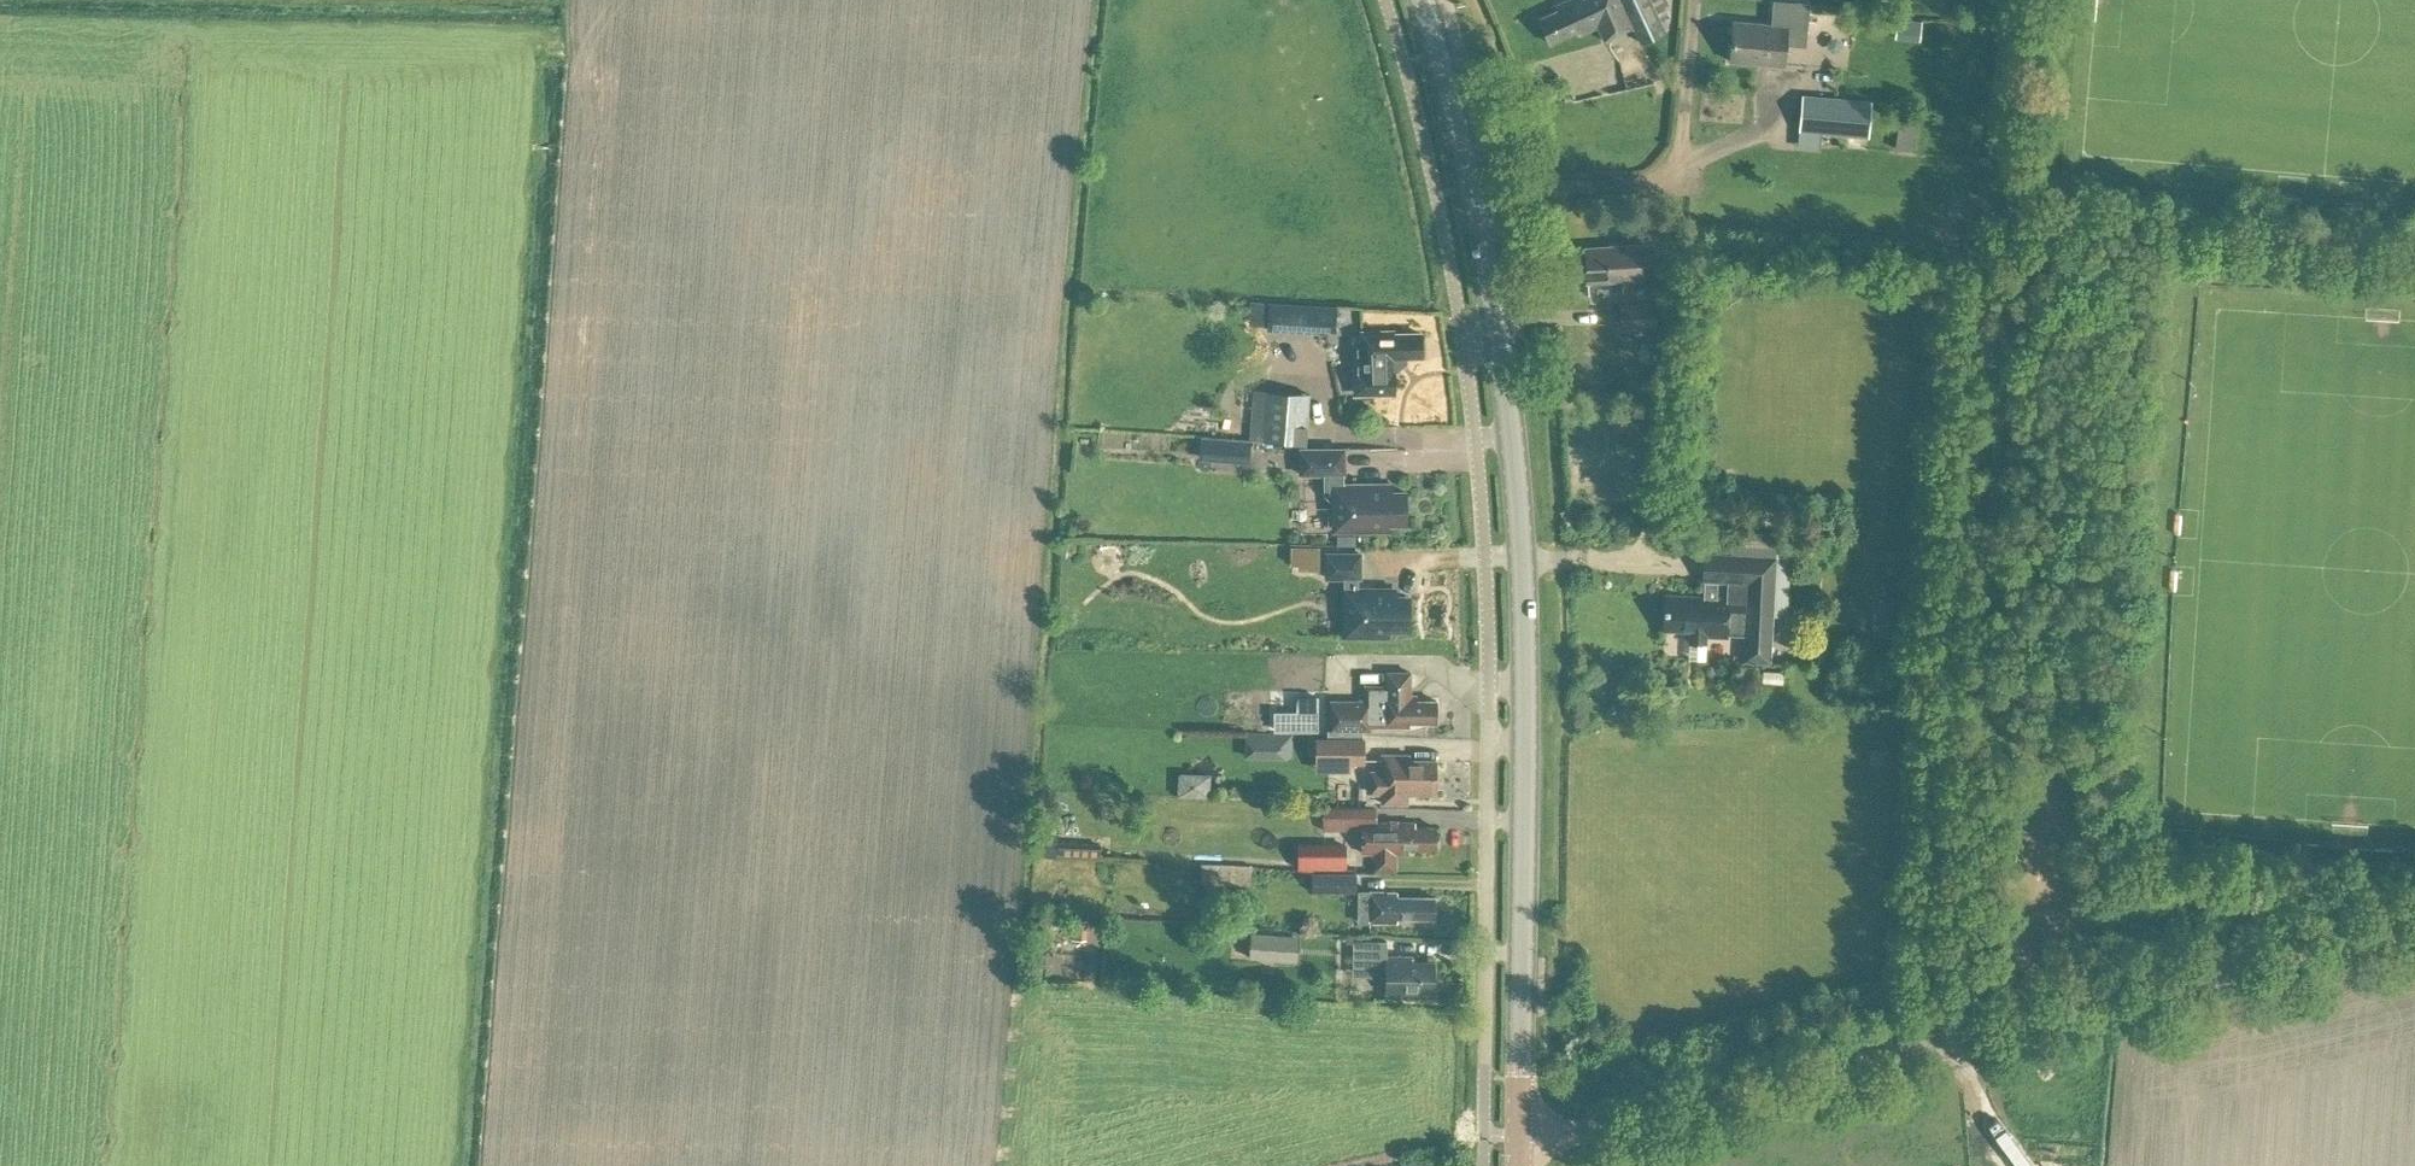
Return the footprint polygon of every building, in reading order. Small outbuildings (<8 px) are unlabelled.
[(1539,18),(1551,43),(1578,30),(1580,34),(1597,25),(1604,40),(1633,26),(1640,41),(1664,30),(1660,21),(1670,17),(1665,6),(1670,4),(1668,0),(1566,0),(1555,5),(1557,9),(1539,18)] [(1807,31),(1809,2),(1781,0),(1771,0),(1769,23),(1733,20),(1730,60),(1784,65),(1788,30),(1807,31)] [(1802,95),(1799,130),(1868,136),(1871,101),(1802,95)] [(1914,144),(1915,121),(1896,120),(1896,144),(1914,144)] [(1657,296),(1654,258),(1661,258),(1660,229),(1639,230),(1640,243),(1586,246),(1588,281),(1627,278),(1628,297),(1657,296)] [(1269,301),(1267,330),(1324,334),(1324,330),(1336,331),(1338,306),(1269,301)] [(1619,304),(1621,329),(1656,326),(1655,301),(1619,304)] [(1352,344),(1353,396),(1396,395),(1395,372),(1407,363),(1407,355),(1422,355),(1421,333),(1394,333),(1394,330),(1362,331),(1362,344),(1352,344)] [(1253,389),(1250,428),(1263,429),(1262,440),(1306,443),(1310,393),(1253,389)] [(1614,410),(1613,428),(1629,430),(1630,412),(1614,410)] [(1248,458),(1248,437),(1197,435),(1197,457),(1248,458)] [(1325,494),(1336,505),(1337,529),(1387,529),(1387,522),(1405,522),(1405,512),(1407,506),(1405,501),(1405,491),(1386,491),(1386,484),(1343,484),(1343,473),(1344,473),(1344,448),(1300,449),(1301,473),(1325,473),(1325,494)] [(1788,617),(1791,550),(1777,550),(1774,547),(1775,533),(1737,531),(1736,553),(1704,552),(1702,582),(1705,582),(1704,596),(1665,594),(1663,629),(1689,630),(1688,644),(1707,644),(1708,636),(1727,637),(1727,633),(1744,634),(1742,662),(1772,664),(1774,616),(1788,617)] [(1319,565),(1319,546),(1290,545),(1290,564),(1319,565)] [(1346,601),(1355,610),(1355,634),(1388,635),(1388,626),(1408,626),(1409,597),(1394,597),(1394,588),(1358,588),(1358,577),(1360,577),(1360,553),(1327,553),(1326,577),(1346,577),(1346,601)] [(1707,644),(1688,644),(1688,659),(1707,660),(1707,644)] [(1328,729),(1328,734),(1363,736),(1363,730),(1370,730),(1370,726),(1410,726),(1410,721),(1436,721),(1437,700),(1417,699),(1417,695),(1410,695),(1410,672),(1386,672),(1386,685),(1365,684),(1365,700),(1330,700),(1329,730),(1328,729)] [(1318,730),(1318,710),(1296,710),(1295,730),(1318,730)] [(1363,736),(1328,734),(1328,737),(1315,737),(1315,764),(1363,764),(1363,736)] [(1244,737),(1244,757),(1285,758),(1286,738),(1244,737)] [(1383,754),(1383,771),(1371,771),(1371,792),(1382,793),(1382,803),(1407,803),(1407,793),(1436,793),(1436,759),(1409,759),(1409,754),(1383,754)] [(1210,796),(1210,773),(1178,772),(1178,795),(1210,796)] [(1348,821),(1360,821),(1360,807),(1322,807),(1322,824),(1348,824),(1348,821)] [(1415,821),(1374,821),(1363,821),(1363,854),(1374,854),(1374,870),(1395,871),(1395,852),(1409,852),(1409,848),(1435,848),(1435,826),(1415,826),(1415,821)] [(1298,868),(1346,868),(1346,843),(1298,843),(1298,868)] [(1201,864),(1200,879),(1194,879),(1194,884),(1250,886),(1251,866),(1201,864)] [(1311,874),(1311,893),(1356,893),(1356,874),(1311,874)] [(1360,921),(1397,921),(1397,917),(1435,917),(1435,896),(1397,896),(1397,891),(1360,890),(1360,921)] [(1087,940),(1088,919),(1072,919),(1072,939),(1087,940)] [(1251,934),(1250,958),(1298,961),(1299,936),(1251,934)] [(1386,940),(1362,940),(1353,940),(1353,974),(1386,974),(1386,990),(1434,990),(1434,962),(1413,961),(1413,955),(1386,955),(1386,940)]
